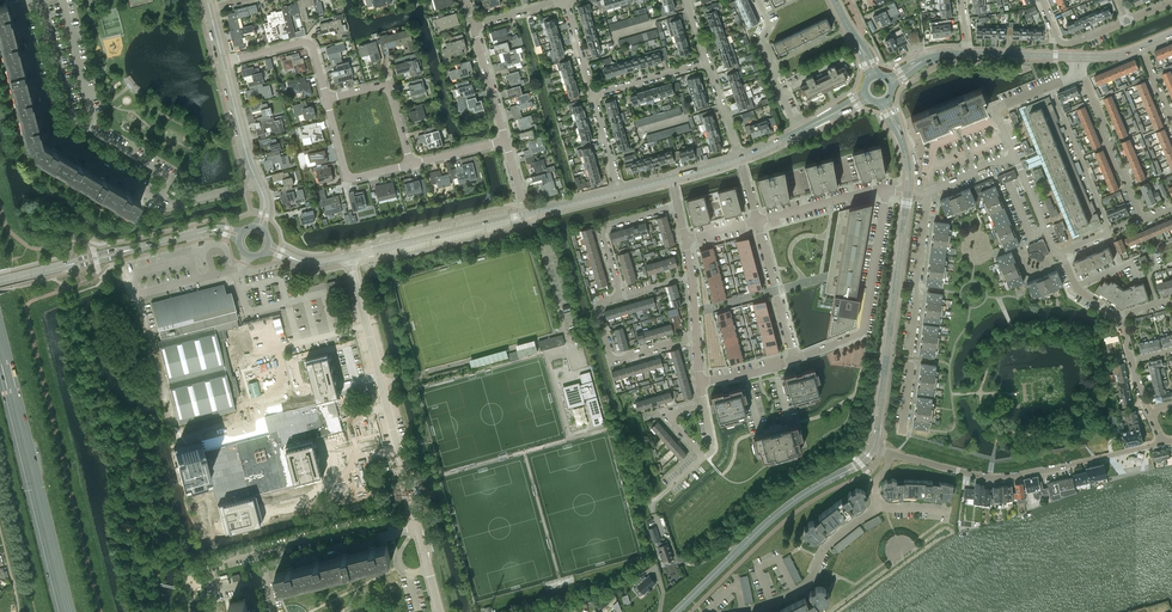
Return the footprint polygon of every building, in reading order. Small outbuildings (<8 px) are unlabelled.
[(315,4),(314,0),(298,0),(297,0),(297,2),(298,2),(300,12),(302,21),(309,19),(306,7),(315,4)] [(315,4),(317,13),(324,11),(321,0),(314,0),(315,4)] [(435,9),(441,7),(442,8),(442,7),(454,4),(453,2),(453,1),(453,0),(432,0),(435,9)] [(603,10),(614,7),(611,0),(601,0),(600,0),(602,7),(603,10)] [(718,16),(716,10),(719,9),(719,6),(727,3),(726,0),(719,3),(719,2),(705,7),(707,13),(706,13),(708,20),(718,16)] [(750,4),(748,0),(737,5),(739,9),(750,4)] [(663,4),(659,6),(662,15),(662,16),(666,15),(675,12),(674,9),(675,9),(673,1),(663,4)] [(1065,1),(1057,4),(1060,11),(1068,8),(1065,1)] [(291,15),(300,12),(298,2),(297,2),(291,4),(291,5),(287,6),(285,6),(283,6),(282,7),(282,10),(283,10),(286,23),(287,29),(290,38),(296,36),(291,15)] [(890,8),(873,17),(875,22),(881,19),(884,26),(883,26),(883,27),(891,23),(889,18),(899,13),(894,2),(888,5),(890,8)] [(950,9),(949,2),(939,3),(940,10),(950,9)] [(577,7),(579,14),(589,11),(592,10),(590,3),(586,4),(583,5),(577,7)] [(13,32),(11,23),(12,23),(10,15),(9,15),(6,5),(7,5),(7,4),(0,6),(0,35),(13,32)] [(230,30),(232,30),(240,28),(238,18),(250,15),(250,14),(258,12),(256,4),(248,6),(234,9),(235,12),(228,14),(230,23),(228,23),(230,30)] [(741,14),(752,9),(750,4),(739,9),(741,14)] [(983,4),(973,6),(974,13),(978,13),(978,16),(986,15),(985,11),(986,11),(985,4),(983,4)] [(1101,10),(1104,18),(1107,17),(1108,18),(1111,17),(1111,15),(1108,7),(1101,10)] [(743,18),(754,14),(752,9),(741,14),(743,18)] [(951,16),(950,9),(940,10),(941,18),(951,16)] [(268,22),(264,23),(267,38),(279,35),(276,25),(286,23),(283,10),(282,10),(276,12),(276,11),(273,11),(272,11),(271,12),(272,15),(267,16),(268,22)] [(1104,18),(1101,10),(1094,13),(1097,21),(1098,22),(1101,21),(1101,19),(1104,18)] [(579,14),(581,21),(591,18),(589,11),(579,14)] [(338,33),(338,34),(344,32),(341,20),(344,19),(343,13),(333,16),(334,20),(320,24),(322,33),(323,33),(337,29),(338,33)] [(458,23),(456,14),(444,17),(443,13),(430,17),(432,22),(436,21),(438,27),(438,29),(438,28),(439,30),(438,30),(439,31),(449,28),(448,26),(458,23)] [(1087,16),(1090,24),(1093,23),(1094,24),(1097,23),(1097,21),(1094,13),(1087,16)] [(745,23),(756,18),(754,14),(743,18),(745,23)] [(676,16),(667,18),(668,22),(667,22),(669,29),(682,25),(680,18),(677,19),(676,16)] [(721,23),(718,16),(708,20),(710,26),(721,23)] [(976,28),(976,38),(983,38),(983,28),(984,21),(986,21),(989,21),(988,16),(986,17),(978,18),(979,22),(976,22),(976,28)] [(1080,19),(1083,27),(1090,24),(1087,16),(1080,19)] [(544,22),(546,29),(556,26),(554,19),(549,20),(548,17),(540,19),(541,23),(544,22)] [(581,21),(583,28),(593,25),(591,18),(581,21)] [(756,18),(745,23),(747,28),(758,23),(756,18)] [(808,26),(814,37),(821,33),(822,34),(824,33),(824,32),(832,28),(828,22),(830,21),(828,18),(827,19),(826,18),(808,26)] [(950,19),(929,22),(931,40),(945,38),(945,35),(951,35),(950,28),(952,28),(950,19)] [(1073,22),(1076,30),(1083,27),(1080,19),(1073,22)] [(1076,30),(1073,22),(1066,24),(1070,33),(1071,33),(1074,32),(1074,31),(1076,30)] [(713,33),(723,30),(721,23),(710,26),(713,33)] [(252,24),(240,28),(232,30),(234,39),(232,39),(235,51),(240,49),(239,45),(244,44),(242,34),(254,31),(252,24)] [(583,28),(585,35),(595,32),(593,25),(583,28)] [(682,25),(669,29),(671,36),(674,35),(674,36),(684,32),(682,25)] [(548,35),(555,33),(558,33),(556,26),(546,29),(548,35)] [(814,37),(808,26),(791,35),(796,45),(803,42),(804,43),(807,42),(806,40),(814,37)] [(497,39),(499,44),(508,41),(512,40),(511,35),(506,37),(505,32),(507,32),(506,27),(490,32),(493,41),(497,39)] [(1009,35),(1009,27),(1005,27),(1005,28),(998,28),(997,38),(1005,38),(1005,35),(1009,35)] [(1019,39),(1020,29),(1013,29),(1013,27),(1009,27),(1009,35),(1012,35),(1012,39),(1019,39)] [(1034,29),(1034,39),(1044,39),(1044,29),(1034,29)] [(412,39),(409,30),(388,36),(388,34),(379,36),(380,40),(381,43),(382,44),(387,43),(388,47),(405,42),(407,48),(405,48),(406,49),(406,52),(414,49),(411,39),(412,39)] [(725,37),(723,30),(713,33),(715,40),(725,37)] [(903,32),(904,35),(894,40),(893,37),(885,41),(890,52),(894,49),(894,50),(898,48),(898,47),(908,43),(908,42),(910,42),(919,41),(917,30),(906,31),(903,32)] [(20,60),(18,50),(19,50),(17,42),(16,43),(13,32),(0,35),(0,45),(5,64),(20,60)] [(585,35),(587,41),(597,39),(595,32),(585,35)] [(676,42),(686,39),(684,32),(674,36),(676,42)] [(560,40),(558,33),(555,33),(548,35),(550,42),(560,40)] [(445,58),(468,52),(463,34),(449,37),(450,42),(446,43),(447,48),(443,49),(445,58)] [(796,45),(791,35),(773,43),(774,45),(773,45),(774,48),(775,48),(778,54),(786,50),(786,51),(788,51),(789,50),(789,49),(796,45)] [(715,40),(717,47),(730,43),(727,36),(725,37),(715,40)] [(587,41),(589,48),(599,45),(597,39),(587,41)] [(688,46),(686,39),(676,42),(678,49),(688,46)] [(562,46),(560,40),(550,42),(552,49),(562,46)] [(372,62),(381,60),(376,41),(358,46),(361,56),(370,54),(372,62)] [(496,44),(494,45),(497,54),(503,53),(502,52),(508,51),(510,50),(508,41),(499,44),(497,44),(496,44)] [(730,43),(717,47),(720,54),(733,49),(731,42),(730,43)] [(335,58),(341,57),(340,51),(346,50),(344,43),(326,48),(329,60),(333,59),(335,59),(335,58)] [(599,45),(589,48),(591,55),(596,54),(598,54),(598,55),(601,54),(600,53),(601,52),(600,48),(602,48),(601,45),(599,45)] [(1166,57),(1171,54),(1168,45),(1167,45),(1165,46),(1162,48),(1166,57)] [(552,49),(550,50),(553,61),(555,60),(564,57),(563,54),(564,53),(562,46),(552,49)] [(678,49),(675,50),(677,57),(690,53),(688,46),(678,49)] [(502,52),(503,53),(505,61),(506,61),(507,64),(508,66),(521,62),(518,53),(517,53),(516,48),(510,50),(508,51),(502,52)] [(663,50),(663,48),(651,51),(655,64),(662,62),(662,61),(665,60),(663,51),(663,50)] [(1159,60),(1166,57),(1162,48),(1161,48),(1160,48),(1158,49),(1159,49),(1155,51),(1159,60)] [(733,49),(720,54),(722,60),(736,56),(733,49)] [(655,64),(651,51),(644,53),(645,56),(648,66),(655,64)] [(408,62),(396,65),(398,73),(410,69),(412,75),(421,72),(417,59),(419,58),(417,52),(409,55),(411,61),(408,61),(408,62)] [(306,70),(303,58),(300,58),(299,53),(286,56),(287,59),(282,60),(284,70),(295,68),(296,73),(306,70)] [(609,58),(614,76),(620,74),(618,63),(617,62),(614,63),(611,61),(612,59),(610,56),(609,58)] [(648,66),(645,56),(638,58),(641,68),(648,66)] [(736,56),(722,60),(724,68),(727,67),(728,70),(736,68),(739,66),(736,56)] [(343,63),(341,57),(335,58),(335,59),(333,59),(334,65),(337,64),(338,70),(350,67),(349,61),(343,63)] [(564,57),(555,60),(556,64),(557,63),(559,70),(561,70),(571,67),(569,60),(565,61),(564,57)] [(614,76),(609,58),(601,60),(602,64),(607,63),(608,67),(604,68),(604,67),(604,69),(603,69),(604,72),(605,71),(607,78),(614,76)] [(641,68),(638,58),(631,59),(634,70),(641,68)] [(634,70),(631,59),(624,61),(627,72),(634,70)] [(1129,62),(1132,71),(1139,68),(1135,59),(1134,59),(1132,60),(1129,62)] [(12,91),(28,87),(25,78),(26,78),(24,70),(23,70),(20,60),(5,64),(12,91)] [(449,71),(452,80),(470,75),(468,70),(473,69),(470,60),(457,64),(458,68),(449,71)] [(620,74),(627,72),(624,61),(618,63),(620,74)] [(1122,65),(1126,74),(1132,71),(1129,62),(1127,62),(1125,63),(1122,65)] [(1115,67),(1119,77),(1126,74),(1122,65),(1121,65),(1120,64),(1118,65),(1119,66),(1115,67)] [(849,78),(849,75),(847,74),(844,67),(836,70),(834,65),(827,69),(829,74),(815,80),(812,76),(805,79),(808,84),(800,87),(803,94),(803,97),(805,98),(806,100),(850,79),(849,78)] [(254,69),(253,67),(241,70),(243,77),(252,74),(254,81),(248,83),(249,86),(262,83),(264,82),(262,72),(259,72),(258,68),(254,69)] [(332,72),(331,72),(332,75),(333,75),(334,78),(337,77),(337,79),(334,80),(335,84),(338,84),(338,83),(350,80),(351,82),(350,82),(351,85),(359,84),(358,80),(353,81),(353,79),(353,77),(354,77),(353,74),(352,74),(352,73),(351,73),(350,67),(344,69),(338,70),(332,72)] [(561,70),(563,76),(573,74),(571,67),(561,70)] [(1108,70),(1112,79),(1119,77),(1115,67),(1114,68),(1114,67),(1112,68),(1112,69),(1108,70)] [(727,75),(729,81),(739,78),(736,68),(728,70),(730,74),(727,75)] [(1102,73),(1105,82),(1112,79),(1108,70),(1107,71),(1107,70),(1105,71),(1105,72),(1102,73)] [(1165,79),(1171,76),(1171,73),(1170,70),(1162,74),(1165,79)] [(510,83),(511,88),(520,85),(525,84),(524,82),(523,79),(519,80),(518,76),(520,76),(518,71),(505,75),(506,79),(510,79),(511,83),(510,83)] [(1105,82),(1102,73),(1101,74),(1100,73),(1098,74),(1095,76),(1098,85),(1105,82)] [(563,76),(565,83),(575,80),(573,74),(563,76)] [(687,79),(689,86),(702,83),(700,76),(689,79),(687,79)] [(305,77),(287,81),(290,94),(301,92),(302,96),(312,94),(309,82),(306,82),(305,77)] [(416,83),(409,85),(410,90),(413,100),(427,96),(426,91),(427,91),(428,89),(426,88),(425,88),(423,81),(423,82),(422,78),(417,79),(417,80),(418,83),(416,83)] [(729,81),(731,88),(741,85),(739,78),(729,81)] [(458,87),(454,89),(457,98),(462,96),(460,92),(464,91),(466,95),(475,93),(472,83),(468,85),(466,80),(457,83),(458,87)] [(565,83),(567,90),(577,87),(575,80),(565,83)] [(1139,90),(1147,87),(1145,81),(1137,84),(1139,90)] [(250,90),(246,90),(249,100),(256,98),(255,93),(262,92),(263,99),(273,96),(270,84),(263,86),(262,83),(249,86),(250,90)] [(677,90),(675,83),(672,84),(671,83),(664,85),(667,95),(674,93),(674,91),(677,90)] [(704,90),(702,83),(689,86),(691,93),(704,90)] [(731,88),(734,95),(746,91),(744,84),(741,85),(731,88)] [(508,88),(506,89),(508,94),(510,93),(511,98),(515,96),(520,95),(523,94),(520,85),(511,88),(510,88),(509,88),(508,88)] [(657,87),(660,97),(667,95),(664,85),(657,87)] [(1070,88),(1074,97),(1080,94),(1077,86),(1070,88)] [(19,119),(35,115),(32,106),(33,106),(31,98),(30,98),(28,87),(12,91),(19,119)] [(579,94),(577,87),(567,90),(569,97),(568,97),(569,101),(579,98),(578,95),(579,94)] [(650,89),(653,99),(660,97),(657,87),(650,89)] [(1147,87),(1139,90),(1141,95),(1149,92),(1147,87)] [(935,107),(934,107),(911,116),(915,126),(918,125),(923,137),(949,126),(947,123),(959,118),(960,121),(986,110),(981,99),(984,98),(980,88),(957,97),(957,98),(958,97),(959,98),(934,109),(933,108),(935,107)] [(1064,91),(1067,99),(1074,97),(1070,88),(1064,91)] [(643,91),(646,101),(653,99),(650,89),(643,91)] [(706,96),(704,90),(691,93),(693,100),(706,96)] [(637,93),(640,103),(646,101),(643,91),(637,93)] [(734,95),(736,102),(748,98),(746,91),(734,95)] [(1057,93),(1061,102),(1067,99),(1064,91),(1057,93)] [(520,108),(520,109),(533,106),(532,101),(529,102),(527,98),(530,97),(528,92),(523,94),(520,95),(515,96),(516,101),(520,100),(521,104),(519,104),(520,108)] [(1149,92),(1141,95),(1144,101),(1151,98),(1149,92)] [(462,96),(457,98),(460,111),(474,107),(476,116),(485,113),(481,100),(477,101),(475,93),(466,95),(462,96)] [(626,96),(628,103),(632,102),(632,105),(640,103),(637,93),(629,95),(630,95),(626,96)] [(1104,98),(1106,105),(1114,102),(1112,95),(1104,98)] [(706,96),(693,100),(696,111),(709,107),(708,104),(706,96)] [(748,98),(736,102),(738,109),(739,108),(741,112),(750,109),(754,107),(751,97),(748,98)] [(1062,194),(1079,234),(1101,225),(1102,225),(1099,219),(1100,218),(1097,212),(1092,201),(1090,202),(1057,122),(1059,121),(1054,109),(1052,103),(1049,97),(1048,97),(1026,106),(1031,118),(1029,123),(1043,157),(1057,191),(1062,194)] [(1151,98),(1144,101),(1146,106),(1154,103),(1151,98)] [(607,109),(617,106),(615,99),(605,102),(607,109)] [(571,103),(569,103),(572,114),(574,113),(584,110),(582,103),(581,104),(580,100),(571,103)] [(257,118),(258,121),(271,118),(273,117),(271,107),(268,107),(267,103),(262,104),(262,101),(250,105),(252,112),(261,109),(263,116),(257,118)] [(304,102),(293,105),(297,121),(316,116),(313,105),(308,107),(307,105),(305,106),(304,102)] [(1117,108),(1114,102),(1106,105),(1109,111),(1117,108)] [(411,122),(426,118),(422,104),(423,104),(423,103),(415,106),(416,110),(409,112),(412,122),(411,122)] [(1154,103),(1146,106),(1148,112),(1156,109),(1154,103)] [(1072,109),(1071,107),(1069,104),(1063,107),(1065,112),(1072,109)] [(607,109),(609,116),(619,113),(617,106),(607,109)] [(1077,109),(1080,116),(1088,112),(1085,106),(1077,109)] [(1120,114),(1117,108),(1109,111),(1112,118),(1120,114)] [(1156,109),(1148,112),(1151,117),(1158,114),(1156,109)] [(584,110),(574,113),(576,120),(586,117),(584,110)] [(709,111),(699,114),(702,124),(704,123),(715,120),(712,113),(711,114),(710,110),(709,111)] [(753,110),(741,114),(743,118),(755,114),(753,110)] [(1015,111),(1009,113),(1013,122),(1011,123),(1013,128),(1017,126),(1017,125),(1020,124),(1015,111)] [(1088,112),(1080,116),(1082,122),(1090,119),(1088,112)] [(619,113),(609,116),(611,123),(621,120),(619,113)] [(1114,124),(1122,121),(1120,114),(1112,118),(1114,124)] [(1158,114),(1151,117),(1153,123),(1161,120),(1158,114)] [(34,156),(42,143),(39,133),(40,133),(38,125),(37,126),(35,115),(19,119),(26,147),(27,147),(29,153),(34,156)] [(532,129),(537,128),(536,123),(531,124),(530,120),(532,120),(531,115),(518,119),(521,132),(524,131),(532,129)] [(586,117),(576,120),(578,127),(588,124),(586,117)] [(256,125),(258,135),(261,134),(262,139),(267,137),(264,128),(271,127),(273,134),(285,130),(282,118),(272,121),(271,118),(258,121),(256,122),(257,123),(256,124),(256,125)] [(758,123),(761,134),(770,131),(769,126),(772,125),(770,118),(766,119),(761,120),(762,121),(758,123)] [(1082,122),(1085,129),(1093,125),(1090,119),(1082,122)] [(611,123),(613,130),(623,127),(621,120),(611,123)] [(715,120),(704,123),(706,130),(717,127),(715,120)] [(1161,120),(1153,123),(1155,129),(1163,126),(1161,120)] [(1125,127),(1122,121),(1114,124),(1117,131),(1125,127)] [(303,128),(299,130),(301,138),(314,135),(316,142),(324,140),(321,129),(318,130),(316,122),(303,125),(303,128)] [(761,134),(758,123),(754,124),(753,123),(749,124),(749,125),(745,126),(748,134),(751,132),(753,137),(761,134)] [(588,124),(578,127),(580,134),(590,131),(588,124)] [(428,132),(418,135),(420,143),(427,141),(429,147),(436,145),(436,146),(443,144),(439,130),(437,130),(435,125),(427,128),(428,132)] [(1096,132),(1093,125),(1085,129),(1088,135),(1096,132)] [(613,130),(615,137),(625,134),(623,127),(613,130)] [(717,127),(706,130),(708,137),(719,134),(717,127)] [(1125,127),(1117,131),(1120,138),(1128,134),(1125,127)] [(533,139),(531,134),(534,134),(532,129),(524,131),(521,132),(519,133),(520,138),(523,137),(524,141),(527,140),(533,139)] [(1159,137),(1167,134),(1164,129),(1157,132),(1159,137)] [(590,131),(580,134),(582,141),(580,141),(581,145),(590,142),(589,139),(592,138),(590,131)] [(1098,138),(1096,132),(1088,135),(1090,142),(1098,138)] [(615,137),(617,144),(627,141),(625,134),(615,137)] [(719,134),(708,137),(710,144),(721,141),(719,134)] [(1159,137),(1161,143),(1169,139),(1167,134),(1159,137)] [(533,139),(527,140),(530,149),(531,148),(532,152),(533,153),(546,150),(544,145),(541,146),(540,142),(542,141),(541,136),(533,139)] [(267,156),(280,153),(282,152),(280,142),(277,143),(276,138),(271,139),(271,137),(259,140),(261,147),(270,145),(272,151),(266,153),(267,156)] [(1101,145),(1098,138),(1090,142),(1093,148),(1101,145)] [(1122,142),(1124,148),(1132,145),(1130,139),(1122,142)] [(1161,143),(1163,148),(1171,145),(1169,139),(1161,143)] [(1026,140),(1021,142),(1026,155),(1026,156),(1029,155),(1032,153),(1034,153),(1034,152),(1032,148),(1030,149),(1026,140)] [(627,141),(617,144),(619,151),(623,150),(624,152),(630,150),(629,148),(627,141)] [(708,145),(710,152),(723,148),(721,141),(710,144),(708,145)] [(579,149),(577,150),(579,157),(583,156),(593,153),(591,146),(590,142),(581,145),(582,148),(579,149)] [(58,171),(66,157),(58,152),(59,151),(52,147),(51,148),(42,143),(34,156),(33,157),(34,157),(58,171)] [(676,151),(678,159),(681,158),(682,161),(689,159),(686,149),(685,145),(682,146),(683,150),(679,151),(676,151)] [(888,173),(881,147),(881,148),(880,145),(869,148),(871,157),(866,158),(864,149),(852,152),(853,155),(852,155),(859,181),(871,178),(871,176),(876,174),(876,176),(888,173)] [(1135,152),(1132,145),(1124,148),(1127,155),(1135,152)] [(1166,154),(1171,151),(1171,147),(1171,145),(1163,148),(1166,154)] [(699,155),(697,148),(693,149),(693,147),(686,149),(689,159),(696,157),(696,156),(699,155)] [(308,154),(304,155),(308,167),(316,165),(328,162),(327,158),(328,158),(328,157),(327,158),(325,149),(317,151),(315,152),(314,149),(314,148),(307,150),(308,154)] [(664,153),(667,163),(674,161),(674,160),(678,159),(676,151),(672,152),(671,150),(664,153)] [(1095,153),(1098,159),(1106,156),(1103,150),(1095,153)] [(1138,158),(1135,152),(1127,155),(1130,161),(1138,158)] [(264,161),(267,170),(274,168),(273,164),(280,162),(281,169),(291,166),(288,155),(281,156),(280,153),(267,156),(268,160),(264,161)] [(593,153),(583,156),(585,163),(595,160),(593,153)] [(657,155),(660,165),(667,163),(664,153),(657,155)] [(640,171),(637,160),(632,162),(631,159),(636,157),(635,154),(624,157),(626,164),(625,164),(627,169),(631,168),(633,173),(640,171)] [(1039,154),(1026,160),(1028,163),(1030,169),(1043,163),(1041,158),(1039,154)] [(651,156),(654,167),(660,165),(657,155),(651,156)] [(644,158),(647,169),(654,167),(651,156),(644,158)] [(1108,162),(1106,156),(1098,159),(1100,166),(1108,162)] [(83,186),(91,172),(83,167),(83,166),(76,162),(76,163),(66,157),(58,171),(83,186)] [(637,160),(640,171),(647,169),(644,158),(637,160)] [(828,189),(840,186),(834,160),(833,160),(832,158),(821,161),(823,169),(818,171),(816,162),(804,165),(805,168),(812,194),(824,191),(823,188),(828,187),(828,189)] [(1140,165),(1138,158),(1130,161),(1132,168),(1140,165)] [(543,159),(530,162),(532,167),(535,166),(536,171),(535,171),(536,175),(545,173),(551,172),(555,170),(554,165),(544,168),(543,164),(545,163),(543,159)] [(585,163),(583,163),(585,170),(587,170),(597,167),(595,160),(585,163)] [(455,168),(451,169),(454,179),(455,184),(460,183),(466,181),(466,182),(467,182),(467,181),(477,179),(473,162),(462,165),(463,170),(456,172),(455,168)] [(1111,169),(1108,162),(1100,166),(1103,172),(1111,169)] [(324,165),(314,167),(315,171),(317,171),(320,183),(334,180),(331,167),(325,168),(324,165)] [(1143,171),(1140,165),(1132,168),(1135,174),(1143,171)] [(597,167),(587,170),(589,176),(599,173),(597,167)] [(1035,180),(1037,185),(1041,183),(1046,181),(1041,168),(1033,171),(1036,180),(1035,180)] [(439,188),(443,187),(444,187),(450,185),(448,180),(454,179),(451,169),(447,170),(448,174),(442,175),(440,170),(429,173),(432,184),(437,183),(439,188)] [(1000,185),(1017,178),(1014,169),(997,176),(1000,185)] [(1114,175),(1111,169),(1103,172),(1106,179),(1114,175)] [(781,202),(793,199),(786,173),(785,173),(784,170),(773,173),(775,182),(770,184),(768,175),(757,178),(758,181),(757,181),(764,207),(776,203),(775,201),(780,200),(781,202)] [(281,187),(282,190),(293,187),(292,184),(294,184),(292,176),(290,177),(288,171),(284,173),(283,171),(272,174),(273,181),(283,179),(284,186),(281,187)] [(1143,171),(1135,174),(1138,181),(1146,178),(1143,171)] [(107,200),(116,187),(107,182),(108,181),(101,177),(100,178),(91,172),(83,186),(107,200)] [(536,175),(531,177),(533,181),(535,181),(536,185),(540,184),(545,183),(545,182),(553,180),(552,176),(551,172),(545,173),(536,175)] [(580,184),(579,179),(575,180),(578,190),(581,189),(581,188),(592,185),(592,186),(597,185),(596,182),(601,180),(599,173),(589,176),(590,181),(580,184)] [(1108,185),(1116,182),(1114,175),(1106,179),(1108,185)] [(411,177),(403,179),(407,194),(407,196),(422,192),(419,179),(412,181),(411,177)] [(974,194),(995,185),(992,179),(971,187),(974,194)] [(540,184),(541,189),(544,188),(546,192),(544,192),(545,197),(558,194),(557,189),(554,190),(552,186),(555,185),(553,180),(545,182),(545,183),(540,184)] [(395,190),(393,182),(381,185),(375,186),(378,199),(396,195),(395,190)] [(1119,189),(1116,182),(1108,185),(1111,192),(1119,189)] [(1140,185),(1143,193),(1148,191),(1148,192),(1152,191),(1148,182),(1140,185)] [(988,211),(992,221),(1007,215),(1004,206),(1003,206),(1004,207),(1002,208),(1000,203),(1001,202),(1002,202),(1000,198),(1000,199),(999,199),(996,194),(998,193),(998,194),(995,185),(974,194),(972,195),(975,202),(976,202),(978,201),(983,199),(984,201),(983,202),(982,202),(986,212),(987,212),(988,211)] [(744,212),(737,186),(718,191),(720,199),(726,197),(728,202),(723,203),(724,209),(723,209),(725,217),(744,212)] [(116,187),(107,200),(132,215),(131,215),(132,215),(141,201),(140,201),(132,196),(132,195),(125,191),(125,192),(116,187)] [(295,187),(293,187),(282,190),(283,194),(280,194),(283,204),(290,202),(289,199),(295,198),(296,203),(306,200),(303,188),(296,190),(295,187)] [(324,188),(316,190),(317,197),(320,207),(324,206),(326,215),(342,211),(338,195),(327,198),(324,188)] [(966,207),(975,202),(972,195),(969,188),(961,192),(962,191),(962,193),(957,195),(956,194),(957,194),(956,193),(953,195),(954,196),(948,199),(948,197),(949,197),(948,197),(940,200),(946,215),(956,211),(956,212),(956,213),(967,209),(967,208),(966,208),(966,207)] [(354,191),(349,192),(353,211),(363,209),(367,207),(366,203),(363,191),(354,193),(354,191)] [(1148,191),(1143,193),(1144,195),(1146,195),(1150,205),(1156,202),(1162,200),(1158,191),(1153,194),(1152,191),(1148,192),(1148,191)] [(704,195),(685,200),(692,226),(711,221),(709,213),(707,214),(706,208),(700,209),(699,205),(706,203),(704,195)] [(1045,200),(1050,213),(1052,217),(1059,214),(1055,205),(1054,206),(1050,197),(1045,200)] [(872,202),(839,211),(828,272),(825,292),(834,294),(832,309),(827,335),(855,323),(859,297),(856,297),(872,202)] [(1119,205),(1119,207),(1123,216),(1129,213),(1125,203),(1119,205)] [(303,225),(314,222),(313,217),(315,216),(312,205),(301,208),(303,216),(300,216),(303,225)] [(1123,216),(1119,207),(1113,210),(1117,219),(1123,216)] [(1117,219),(1113,210),(1112,208),(1106,210),(1110,221),(1117,219)] [(348,212),(351,223),(357,222),(355,215),(352,216),(351,211),(348,212)] [(657,218),(659,225),(668,222),(666,215),(657,218)] [(1007,215),(992,221),(996,230),(995,231),(994,231),(999,242),(999,241),(1001,240),(1005,250),(1019,244),(1016,235),(1015,236),(1016,236),(1014,237),(1012,232),(1013,231),(1014,231),(1012,227),(1012,228),(1011,228),(1008,223),(1010,222),(1010,223),(1011,223),(1007,215)] [(931,244),(930,253),(945,255),(946,247),(946,245),(949,245),(948,245),(949,245),(950,234),(948,234),(948,232),(949,223),(934,221),(932,231),(933,231),(933,230),(934,230),(934,236),(932,236),(932,235),(931,240),(932,240),(932,239),(933,239),(932,245),(931,245),(931,244)] [(1060,222),(1053,225),(1060,243),(1065,241),(1065,240),(1067,239),(1064,230),(1066,229),(1063,221),(1060,222)] [(659,225),(661,232),(671,229),(668,222),(659,225)] [(1165,222),(1159,224),(1162,232),(1168,229),(1165,222)] [(638,225),(641,234),(648,232),(646,223),(638,225)] [(1162,232),(1159,224),(1152,227),(1156,235),(1162,232)] [(638,225),(631,227),(634,236),(641,234),(638,225)] [(634,236),(631,227),(624,229),(627,238),(634,236)] [(1152,227),(1146,230),(1149,237),(1156,235),(1152,227)] [(581,230),(583,238),(593,235),(591,228),(581,230)] [(624,229),(617,231),(620,240),(627,238),(624,229)] [(661,232),(663,239),(673,236),(671,229),(661,232)] [(1149,237),(1146,230),(1139,232),(1143,240),(1149,237)] [(613,242),(620,240),(617,231),(610,233),(613,242)] [(1139,232),(1133,235),(1136,243),(1143,240),(1139,232)] [(595,242),(593,235),(583,238),(586,245),(595,242)] [(1129,246),(1136,243),(1133,235),(1126,238),(1129,244),(1129,246)] [(675,244),(673,236),(663,239),(665,246),(675,244)] [(735,239),(738,248),(752,244),(751,241),(750,241),(749,240),(749,237),(748,238),(748,236),(745,237),(735,239)] [(1127,250),(1125,245),(1123,240),(1122,238),(1114,241),(1120,253),(1127,250)] [(1028,253),(1030,258),(1031,258),(1032,258),(1033,258),(1034,258),(1035,258),(1036,259),(1037,259),(1037,260),(1038,260),(1038,261),(1039,262),(1044,260),(1042,256),(1049,253),(1043,239),(1028,245),(1027,250),(1028,253)] [(588,252),(597,249),(595,242),(586,245),(588,252)] [(738,248),(739,254),(752,250),(751,247),(753,246),(752,244),(738,248)] [(700,258),(715,254),(713,246),(703,248),(700,249),(700,250),(701,253),(701,254),(699,255),(700,258)] [(1109,247),(1091,254),(1096,266),(1114,259),(1109,247)] [(599,256),(597,249),(588,252),(590,259),(599,256)] [(739,254),(741,260),(754,257),(754,256),(753,253),(755,253),(754,252),(754,250),(752,250),(739,254)] [(619,254),(621,261),(630,259),(628,251),(619,254)] [(1015,260),(1011,251),(996,258),(1001,267),(999,268),(998,268),(1003,279),(1003,278),(1005,277),(1009,287),(1023,281),(1024,282),(1024,281),(1023,281),(1020,272),(1019,273),(1020,274),(1018,274),(1016,269),(1018,268),(1016,264),(1016,265),(1015,266),(1013,260),(1014,260),(1015,260)] [(944,263),(945,255),(930,253),(928,262),(929,262),(929,261),(930,261),(930,267),(928,267),(927,271),(928,271),(928,270),(929,271),(928,277),(927,276),(927,275),(925,285),(941,287),(942,278),(942,276),(944,276),(944,277),(945,277),(946,265),(946,266),(944,265),(944,263)] [(704,263),(716,260),(715,254),(700,258),(701,260),(703,260),(703,263),(704,263)] [(1096,266),(1091,254),(1074,262),(1079,273),(1096,266)] [(1146,255),(1139,257),(1140,257),(1142,263),(1142,264),(1148,261),(1145,255),(1146,255)] [(592,266),(601,263),(599,256),(590,259),(592,266)] [(667,258),(670,268),(677,266),(674,256),(667,258)] [(741,260),(743,266),(755,263),(754,259),(756,259),(755,256),(754,256),(754,257),(741,260)] [(670,268),(667,258),(660,260),(663,270),(670,268)] [(623,268),(632,266),(630,259),(621,261),(623,268)] [(663,270),(660,260),(653,263),(656,272),(663,270)] [(705,270),(718,266),(716,260),(704,263),(703,263),(702,264),(703,266),(703,267),(704,266),(705,269),(705,270)] [(743,266),(744,272),(757,269),(756,265),(758,265),(757,262),(755,263),(743,266)] [(603,270),(601,263),(592,266),(594,273),(603,270)] [(656,272),(653,263),(646,265),(649,274),(656,272)] [(625,276),(634,273),(632,266),(623,268),(625,276)] [(707,276),(720,272),(718,266),(705,270),(705,269),(703,270),(704,273),(706,272),(707,276)] [(744,272),(746,279),(759,275),(758,272),(760,271),(759,268),(757,269),(744,272)] [(596,280),(605,277),(603,270),(594,273),(596,280)] [(1063,285),(1057,270),(1048,274),(1049,274),(1049,275),(1044,278),(1043,276),(1044,276),(1040,277),(1040,278),(1041,279),(1035,281),(1035,280),(1036,279),(1027,283),(1026,282),(1026,283),(1027,283),(1033,297),(1043,293),(1044,295),(1043,295),(1054,291),(1053,291),(1053,289),(1063,285)] [(709,282),(721,279),(720,272),(707,276),(705,276),(706,279),(708,279),(708,282),(709,282)] [(634,273),(625,276),(627,283),(636,280),(634,273)] [(746,279),(748,285),(760,281),(759,278),(761,277),(760,275),(759,275),(746,279)] [(607,284),(605,277),(596,280),(598,287),(607,284)] [(710,288),(723,285),(721,279),(709,282),(708,282),(707,282),(708,285),(709,285),(710,288)] [(1169,280),(1164,281),(1168,293),(1167,293),(1168,295),(1168,294),(1170,294),(1170,292),(1171,291),(1171,289),(1169,280)] [(337,292),(335,281),(327,283),(330,294),(337,292)] [(760,281),(748,285),(750,293),(759,290),(762,289),(762,288),(761,284),(763,284),(762,281),(760,281)] [(1116,305),(1122,308),(1124,289),(1118,285),(1119,284),(1115,281),(1114,283),(1111,281),(1109,284),(1105,281),(1102,285),(1100,283),(1095,291),(1100,294),(1101,293),(1117,303),(1116,305)] [(1162,295),(1167,293),(1168,293),(1164,281),(1156,284),(1159,292),(1161,291),(1162,295)] [(670,293),(678,290),(676,283),(668,286),(670,293)] [(1131,287),(1124,289),(1122,308),(1128,306),(1127,304),(1149,297),(1144,283),(1136,286),(1135,284),(1130,285),(1131,287)] [(217,340),(220,339),(225,338),(223,330),(238,326),(236,318),(237,318),(235,308),(233,300),(228,301),(223,284),(151,303),(160,338),(161,337),(161,340),(213,327),(217,340)] [(712,295),(725,291),(723,285),(710,288),(708,288),(709,291),(711,291),(712,294),(712,295)] [(678,290),(670,293),(672,300),(680,297),(678,290)] [(712,294),(710,295),(711,298),(713,297),(714,301),(714,302),(717,301),(717,302),(727,299),(725,291),(712,295),(712,294)] [(923,324),(938,326),(939,318),(940,315),(942,316),(943,305),(941,305),(941,302),(943,294),(927,292),(926,301),(928,301),(927,307),(925,306),(924,310),(925,310),(926,310),(926,316),(924,316),(924,315),(923,324)] [(646,299),(649,307),(656,305),(653,297),(646,299)] [(680,297),(672,300),(674,307),(682,304),(680,297)] [(646,299),(639,301),(642,309),(649,307),(646,299)] [(767,307),(769,306),(768,304),(766,304),(766,303),(765,300),(765,299),(762,300),(752,302),(754,310),(767,307)] [(635,311),(642,309),(639,301),(633,303),(635,311)] [(635,311),(633,303),(626,305),(628,313),(635,311)] [(628,313),(626,305),(619,307),(621,315),(628,313)] [(619,307),(612,309),(614,317),(621,315),(619,307)] [(767,307),(754,310),(756,316),(769,313),(771,313),(770,310),(768,310),(767,307)] [(667,310),(671,324),(674,332),(679,330),(679,331),(683,330),(682,327),(683,326),(680,319),(677,308),(667,310)] [(719,320),(731,316),(729,308),(720,311),(717,312),(717,313),(718,317),(716,317),(717,320),(719,320)] [(607,319),(614,317),(612,309),(605,311),(607,319)] [(769,313),(756,316),(758,323),(771,319),(772,319),(772,316),(770,316),(769,313)] [(733,323),(731,316),(719,320),(720,323),(718,324),(719,327),(720,326),(733,323)] [(771,323),(771,319),(758,323),(759,329),(772,325),(772,326),(774,325),(773,322),(771,323)] [(720,333),(722,332),(735,329),(733,323),(720,326),(721,329),(720,330),(720,333)] [(671,324),(664,326),(667,334),(674,332),(671,324)] [(938,326),(923,324),(922,333),(922,332),(923,332),(923,338),(921,338),(921,337),(920,341),(921,341),(922,341),(921,347),(920,347),(920,346),(919,355),(934,357),(935,349),(936,347),(938,347),(939,336),(937,336),(937,334),(938,326)] [(774,332),(776,331),(775,328),(773,329),(772,326),(772,325),(759,329),(761,335),(774,332)] [(660,336),(666,334),(667,334),(664,326),(657,328),(660,336)] [(230,379),(220,339),(217,340),(213,327),(161,340),(157,341),(179,424),(235,410),(232,397),(240,395),(235,378),(230,379)] [(614,329),(616,336),(625,334),(622,327),(614,329)] [(650,330),(653,338),(660,336),(657,328),(650,330)] [(722,339),(724,339),(724,338),(736,335),(735,329),(722,332),(723,336),(721,336),(722,339)] [(644,332),(646,340),(653,338),(650,330),(644,332)] [(646,340),(644,332),(636,334),(639,342),(646,340)] [(761,335),(763,341),(776,338),(777,338),(777,335),(775,335),(774,332),(761,335)] [(1170,334),(1167,335),(1167,333),(1163,334),(1164,337),(1161,338),(1164,348),(1171,346),(1171,339),(1170,334)] [(618,343),(627,341),(625,334),(616,336),(618,343)] [(541,350),(565,344),(562,335),(538,341),(541,351),(541,350)] [(738,341),(736,335),(724,338),(724,339),(725,342),(723,342),(724,345),(725,345),(738,341)] [(1153,337),(1156,350),(1161,349),(1159,338),(1156,339),(1155,336),(1153,337)] [(763,341),(764,348),(779,344),(778,341),(776,341),(776,338),(763,341)] [(1151,351),(1149,340),(1146,341),(1146,338),(1144,339),(1144,341),(1139,342),(1142,353),(1151,351)] [(627,341),(618,343),(620,350),(629,348),(627,341)] [(740,347),(738,341),(725,345),(726,348),(725,349),(725,352),(727,351),(740,347)] [(535,344),(517,349),(519,356),(537,351),(535,344)] [(779,344),(764,348),(766,355),(767,356),(770,355),(776,353),(779,352),(779,351),(778,347),(780,346),(779,344)] [(741,354),(740,347),(727,351),(728,354),(726,355),(727,358),(741,354)] [(670,351),(672,358),(681,355),(679,348),(670,351)] [(472,367),(509,357),(507,349),(470,358),(472,367)] [(328,353),(306,358),(318,403),(334,399),(339,398),(328,353)] [(741,354),(727,358),(728,360),(729,360),(730,364),(731,364),(731,365),(734,364),(744,362),(744,361),(741,354)] [(672,358),(674,365),(683,362),(681,355),(672,358)] [(660,357),(654,359),(656,368),(663,366),(660,357)] [(654,359),(647,361),(649,370),(656,368),(654,359)] [(1159,366),(1163,365),(1163,366),(1166,365),(1166,362),(1162,362),(1162,359),(1148,362),(1150,367),(1159,366)] [(649,370),(647,361),(640,363),(642,372),(649,370)] [(674,365),(676,372),(685,369),(683,362),(674,365)] [(640,363),(633,365),(635,374),(642,372),(640,363)] [(916,395),(932,397),(933,389),(933,387),(935,387),(936,387),(937,376),(935,376),(935,374),(936,365),(920,363),(919,373),(920,373),(920,372),(921,372),(920,378),(919,378),(919,377),(918,381),(918,382),(919,381),(920,381),(919,387),(918,387),(918,386),(916,395)] [(1114,374),(1110,375),(1111,382),(1118,381),(1121,380),(1121,382),(1127,381),(1128,380),(1124,363),(1112,365),(1114,374)] [(635,374),(633,365),(626,367),(628,376),(635,374)] [(619,369),(621,378),(628,376),(626,367),(619,369)] [(790,389),(794,403),(820,397),(816,382),(818,381),(814,368),(784,376),(787,390),(790,389)] [(614,380),(621,378),(619,369),(612,372),(614,380)] [(676,372),(678,378),(687,376),(685,369),(676,372)] [(604,423),(590,371),(579,374),(582,384),(580,385),(579,382),(570,384),(571,385),(564,387),(570,406),(578,403),(579,405),(585,404),(584,400),(586,399),(594,426),(604,423)] [(678,378),(680,385),(689,383),(687,376),(678,378)] [(1118,381),(1120,392),(1120,393),(1129,391),(1127,381),(1121,382),(1121,380),(1118,381)] [(157,383),(161,401),(166,400),(162,382),(157,383)] [(680,385),(682,392),(691,390),(689,383),(680,385)] [(721,423),(747,416),(743,402),(745,401),(742,387),(711,396),(714,409),(717,408),(721,423)] [(1155,392),(1156,397),(1157,401),(1162,400),(1171,398),(1171,393),(1171,392),(1170,392),(1169,390),(1167,391),(1166,391),(1165,389),(1164,390),(1155,392)] [(693,397),(691,390),(682,392),(684,399),(693,397)] [(1133,405),(1129,391),(1120,393),(1120,392),(1116,393),(1117,396),(1121,395),(1124,407),(1133,405)] [(664,394),(666,402),(673,400),(670,392),(664,394)] [(666,402),(664,394),(657,396),(659,404),(666,402)] [(932,397),(916,395),(915,404),(916,403),(917,403),(916,409),(915,409),(914,413),(914,412),(916,413),(915,418),(914,418),(914,417),(913,417),(912,427),(928,429),(929,420),(929,418),(931,418),(931,419),(933,407),(933,408),(931,407),(931,405),(932,397)] [(659,404),(657,396),(650,398),(652,406),(659,404)] [(650,398),(643,400),(645,408),(652,406),(650,398)] [(270,434),(204,451),(211,479),(217,504),(255,495),(296,484),(286,446),(313,439),(343,431),(334,399),(318,403),(265,417),(270,434)] [(645,408),(643,400),(635,402),(638,410),(645,408)] [(1134,422),(1138,421),(1136,410),(1128,412),(1128,409),(1121,411),(1122,415),(1124,414),(1126,421),(1128,421),(1129,422),(1132,421),(1134,422)] [(651,427),(656,433),(663,427),(658,421),(651,427)] [(1124,429),(1125,430),(1140,427),(1138,421),(1134,422),(1132,421),(1129,422),(1129,423),(1128,423),(1128,425),(1129,424),(1130,428),(1124,429)] [(782,430),(770,433),(770,432),(754,436),(755,441),(753,442),(755,450),(760,449),(763,460),(768,459),(769,461),(797,453),(796,451),(802,450),(799,438),(803,437),(801,429),(799,429),(797,424),(781,428),(782,430)] [(663,427),(656,433),(661,438),(667,432),(663,427)] [(1140,427),(1125,430),(1122,431),(1123,436),(1120,437),(1121,443),(1125,442),(1125,446),(1143,442),(1140,427)] [(667,432),(661,438),(666,443),(672,438),(667,432)] [(666,443),(671,449),(677,443),(672,438),(666,443)] [(313,439),(286,446),(296,484),(323,477),(313,439)] [(201,441),(173,448),(183,486),(211,479),(204,451),(201,441)] [(671,449),(676,454),(682,448),(677,443),(671,449)] [(687,454),(682,448),(676,454),(680,460),(687,454)] [(1168,448),(1161,450),(1163,458),(1170,457),(1168,448)] [(1163,458),(1161,450),(1153,452),(1154,454),(1152,455),(1153,461),(1155,460),(1163,458)] [(1086,468),(1086,471),(1089,482),(1094,480),(1094,479),(1106,475),(1103,463),(1086,468)] [(1089,482),(1086,471),(1073,474),(1076,485),(1089,482)] [(1046,482),(1047,487),(1043,488),(1041,481),(1039,481),(1038,476),(1023,479),(1026,492),(1032,491),(1034,496),(1038,499),(1041,494),(1049,492),(1050,497),(1053,499),(1076,492),(1075,485),(1074,486),(1072,477),(1050,481),(1050,479),(1046,480),(1047,482),(1046,482)] [(890,498),(891,498),(891,499),(899,498),(899,499),(903,499),(911,500),(911,496),(917,496),(918,480),(904,479),(904,481),(897,481),(896,480),(895,479),(894,479),(893,478),(892,478),(891,478),(891,480),(887,480),(887,479),(886,479),(885,479),(884,480),(883,481),(882,482),(882,483),(881,484),(881,485),(881,486),(880,487),(880,488),(883,487),(883,491),(881,491),(881,492),(881,493),(882,494),(883,494),(883,495),(884,496),(885,496),(885,497),(886,497),(887,497),(888,498),(889,498),(890,498)] [(918,480),(917,496),(924,497),(924,500),(931,500),(935,501),(942,503),(943,499),(950,501),(951,494),(953,494),(954,490),(952,490),(953,485),(939,482),(939,483),(932,482),(932,481),(918,480)] [(1025,500),(1022,482),(1015,483),(1016,491),(1013,492),(1014,498),(1017,497),(1017,501),(1018,501),(1018,502),(1025,501),(1025,500)] [(981,505),(983,485),(976,484),(975,490),(964,489),(964,497),(968,498),(967,504),(981,505)] [(983,485),(981,505),(992,506),(992,504),(993,504),(992,497),(990,497),(991,488),(988,488),(988,485),(983,485)] [(1003,503),(1002,485),(992,486),(994,508),(996,508),(996,503),(999,503),(999,507),(1003,507),(1003,503)] [(1002,485),(1003,503),(1011,503),(1011,507),(1013,507),(1011,485),(1002,485)] [(841,499),(830,507),(840,520),(845,516),(847,519),(853,515),(857,512),(856,511),(863,508),(862,507),(863,506),(864,506),(864,505),(865,504),(866,503),(866,502),(867,501),(867,500),(867,499),(867,498),(867,497),(867,496),(867,495),(864,496),(863,493),(865,492),(864,491),(863,490),(862,489),(861,489),(860,489),(860,488),(859,488),(858,488),(857,488),(856,488),(855,488),(855,490),(851,492),(851,490),(850,491),(849,492),(848,493),(848,494),(848,495),(848,496),(842,500),(841,499)] [(255,495),(217,504),(224,532),(262,522),(255,495)] [(840,520),(830,507),(819,515),(820,517),(814,522),(813,521),(812,521),(811,521),(810,521),(809,522),(808,522),(809,523),(806,527),(805,526),(804,527),(804,528),(804,529),(803,530),(803,531),(804,532),(804,533),(804,534),(804,535),(805,536),(805,537),(806,537),(807,535),(810,537),(808,539),(809,540),(810,540),(811,540),(812,541),(813,541),(814,541),(815,541),(816,541),(816,540),(817,540),(818,540),(819,539),(820,538),(821,538),(822,539),(826,534),(827,534),(830,531),(831,531),(836,527),(834,524),(840,520)] [(656,526),(649,529),(654,542),(657,541),(658,543),(657,544),(658,547),(660,551),(659,551),(660,553),(660,552),(663,562),(673,558),(671,552),(672,552),(671,552),(670,550),(670,549),(668,544),(666,540),(660,542),(660,540),(656,526)] [(359,552),(363,567),(390,560),(390,561),(391,560),(387,544),(386,545),(377,547),(377,546),(369,548),(369,549),(359,552)] [(363,567),(359,552),(350,554),(349,553),(341,555),(342,556),(331,559),(335,575),(363,567)] [(335,575),(331,559),(322,561),(322,560),(314,562),(314,563),(303,566),(307,582),(335,575)] [(307,582),(303,566),(294,568),(294,567),(286,569),(286,570),(276,573),(275,573),(279,589),(280,589),(307,582)] [(634,582),(644,593),(648,590),(649,591),(653,587),(652,586),(656,583),(655,582),(649,576),(645,579),(643,578),(642,579),(640,577),(634,582)] [(809,594),(809,595),(808,594),(804,596),(805,597),(792,603),(797,611),(813,611),(812,610),(818,606),(820,610),(826,605),(825,604),(826,603),(827,603),(827,602),(828,601),(828,600),(828,599),(829,598),(829,597),(829,596),(829,595),(829,594),(829,593),(828,593),(828,592),(826,593),(824,591),(826,589),(825,588),(824,588),(823,587),(822,586),(821,586),(820,586),(819,586),(818,586),(817,586),(816,587),(815,587),(816,588),(812,591),(811,590),(810,591),(810,592),(809,593),(809,594)] [(249,610),(248,610),(245,600),(246,600),(245,599),(229,603),(229,604),(230,604),(232,611),(250,611),(249,610)] [(774,611),(797,611),(792,603),(780,610),(779,609),(775,611),(774,611)]
